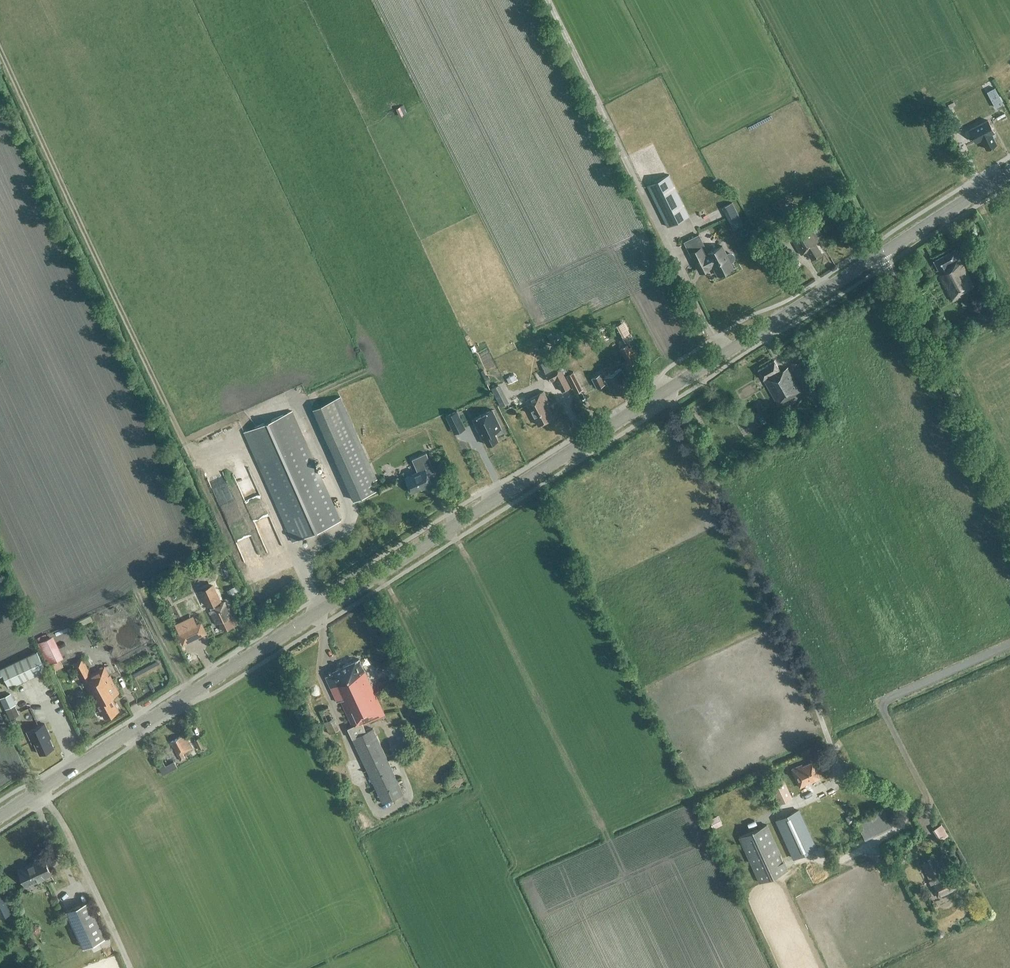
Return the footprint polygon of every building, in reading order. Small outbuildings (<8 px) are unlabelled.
[(989,92),(992,100),(996,98),(995,96),(998,95),(995,89),(989,92)] [(996,108),(1003,104),(1000,98),(993,102),(996,108)] [(941,111),(948,127),(957,123),(949,108),(941,111)] [(976,142),(981,139),(986,149),(996,143),(993,137),(995,135),(987,120),(969,129),(976,142)] [(668,227),(689,216),(669,175),(647,186),(668,227)] [(834,200),(831,208),(837,211),(841,203),(834,200)] [(727,203),(713,207),(716,215),(729,211),(727,203)] [(797,206),(794,207),(786,212),(793,223),(797,220),(795,216),(801,213),(797,206)] [(818,227),(812,231),(807,222),(788,234),(801,254),(806,251),(811,259),(822,253),(815,243),(818,241),(818,240),(824,237),(818,227)] [(750,239),(743,226),(738,229),(745,242),(750,239)] [(722,246),(708,253),(699,234),(684,241),(700,273),(710,267),(713,265),(718,275),(733,268),(730,262),(732,261),(733,260),(734,258),(734,256),(732,254),(730,253),(728,254),(726,255),(722,246)] [(975,285),(954,249),(933,260),(938,269),(936,270),(952,300),(969,291),(968,289),(975,285)] [(564,323),(567,329),(583,321),(580,315),(564,323)] [(621,349),(629,364),(635,361),(627,345),(621,349)] [(562,391),(570,387),(563,373),(567,371),(558,355),(541,364),(550,381),(555,379),(562,391)] [(778,405),(802,391),(788,367),(780,371),(774,360),(758,370),(778,405)] [(573,371),(572,372),(568,364),(565,366),(569,373),(567,375),(576,392),(582,389),(573,371)] [(600,373),(592,377),(597,387),(607,382),(613,394),(630,386),(621,368),(613,372),(602,378),(600,373)] [(499,377),(497,372),(486,377),(488,383),(499,377)] [(509,402),(500,384),(491,389),(500,407),(509,402)] [(538,425),(552,417),(545,403),(548,401),(543,391),(525,401),(538,425)] [(317,403),(353,497),(381,486),(346,392),(317,403)] [(738,412),(735,407),(727,411),(730,417),(738,412)] [(456,410),(446,415),(449,421),(454,433),(465,428),(460,416),(456,410)] [(492,410),(473,419),(482,437),(482,438),(484,437),(487,445),(497,440),(494,432),(501,428),(492,410)] [(293,542),(341,521),(292,411),(244,432),(293,542)] [(217,438),(208,442),(211,448),(219,444),(217,438)] [(412,460),(414,464),(418,472),(405,478),(412,493),(432,484),(428,475),(435,472),(426,453),(412,460)] [(227,466),(212,471),(225,507),(240,502),(227,466)] [(245,480),(274,551),(287,545),(258,474),(245,480)] [(222,585),(237,578),(235,574),(220,580),(222,585)] [(212,585),(201,590),(208,605),(209,605),(211,611),(209,612),(211,614),(212,614),(216,623),(219,622),(223,631),(232,626),(236,624),(233,616),(231,617),(225,602),(220,604),(221,606),(216,609),(213,603),(219,601),(212,585)] [(168,595),(163,586),(158,589),(163,598),(168,595)] [(186,621),(175,626),(183,643),(194,637),(205,632),(200,623),(190,628),(186,621)] [(64,657),(54,636),(38,643),(48,665),(64,657)] [(47,670),(40,655),(38,651),(2,667),(10,686),(47,670)] [(119,693),(104,666),(90,674),(82,658),(73,663),(82,679),(98,709),(99,709),(105,718),(119,710),(112,697),(119,693)] [(384,714),(359,659),(328,673),(328,674),(325,676),(337,702),(340,700),(352,726),(348,728),(382,803),(403,793),(373,728),(366,731),(363,724),(384,714)] [(32,684),(25,688),(27,692),(35,688),(32,684)] [(10,693),(0,697),(5,709),(15,705),(10,693)] [(20,714),(15,705),(5,709),(10,719),(20,714)] [(45,724),(27,732),(32,743),(34,742),(40,754),(54,747),(49,738),(51,737),(45,724)] [(193,748),(185,734),(170,742),(178,756),(181,761),(185,758),(183,753),(193,748)] [(199,749),(204,746),(200,737),(194,740),(199,749)] [(800,787),(819,778),(815,768),(816,767),(814,761),(799,768),(798,766),(792,769),(800,787)] [(792,798),(784,779),(770,785),(778,804),(792,798)] [(794,858),(817,848),(815,844),(813,840),(799,810),(776,820),(792,854),(794,858)] [(893,823),(889,814),(883,817),(879,810),(863,818),(868,828),(883,821),(885,826),(893,823)] [(714,828),(722,824),(718,815),(710,819),(709,820),(713,828),(714,827),(714,828)] [(760,882),(787,870),(766,824),(739,837),(760,882)] [(941,824),(935,828),(933,830),(940,841),(949,835),(941,824)] [(893,861),(905,864),(906,857),(894,854),(893,861)] [(43,857),(18,869),(26,886),(51,874),(43,857)] [(961,885),(956,874),(942,881),(940,876),(942,875),(934,857),(920,864),(929,881),(932,879),(935,884),(932,886),(937,897),(961,885)] [(13,911),(8,900),(0,904),(0,917),(13,911)] [(105,937),(88,901),(66,911),(83,947),(105,937)]
